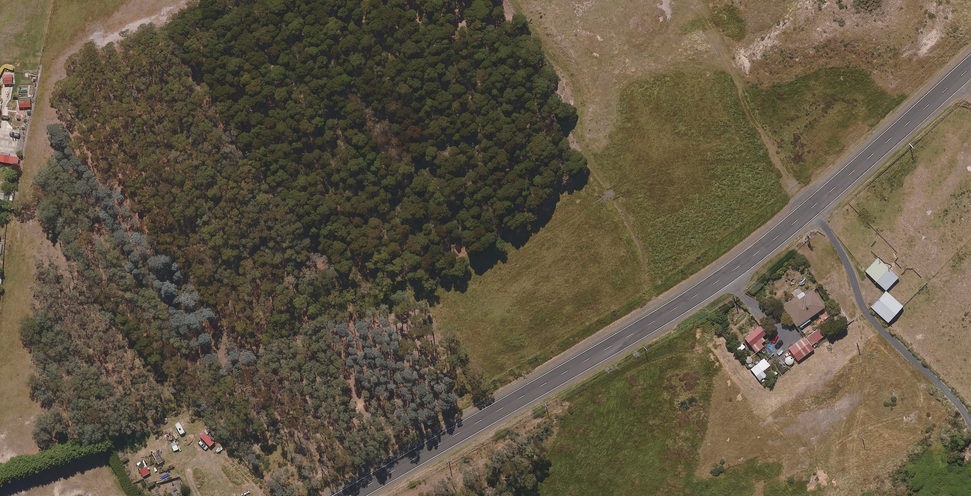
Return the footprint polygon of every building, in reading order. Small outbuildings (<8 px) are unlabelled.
[(19,155),(3,153),(1,162),(17,165),(19,155)] [(900,278),(879,258),(867,271),(888,291),(900,278)] [(827,307),(815,290),(807,295),(805,292),(785,307),(800,328),(812,320),(811,319),(827,307)] [(905,306),(888,291),(873,307),(890,323),(905,306)] [(767,335),(760,326),(745,338),(756,352),(764,346),(760,341),(767,335)] [(805,335),(789,348),(799,361),(815,349),(813,345),(826,336),(821,329),(808,339),(805,335)] [(763,371),(770,366),(763,358),(751,369),(760,381),(766,375),(763,371)] [(150,473),(143,460),(137,463),(143,476),(150,473)]
